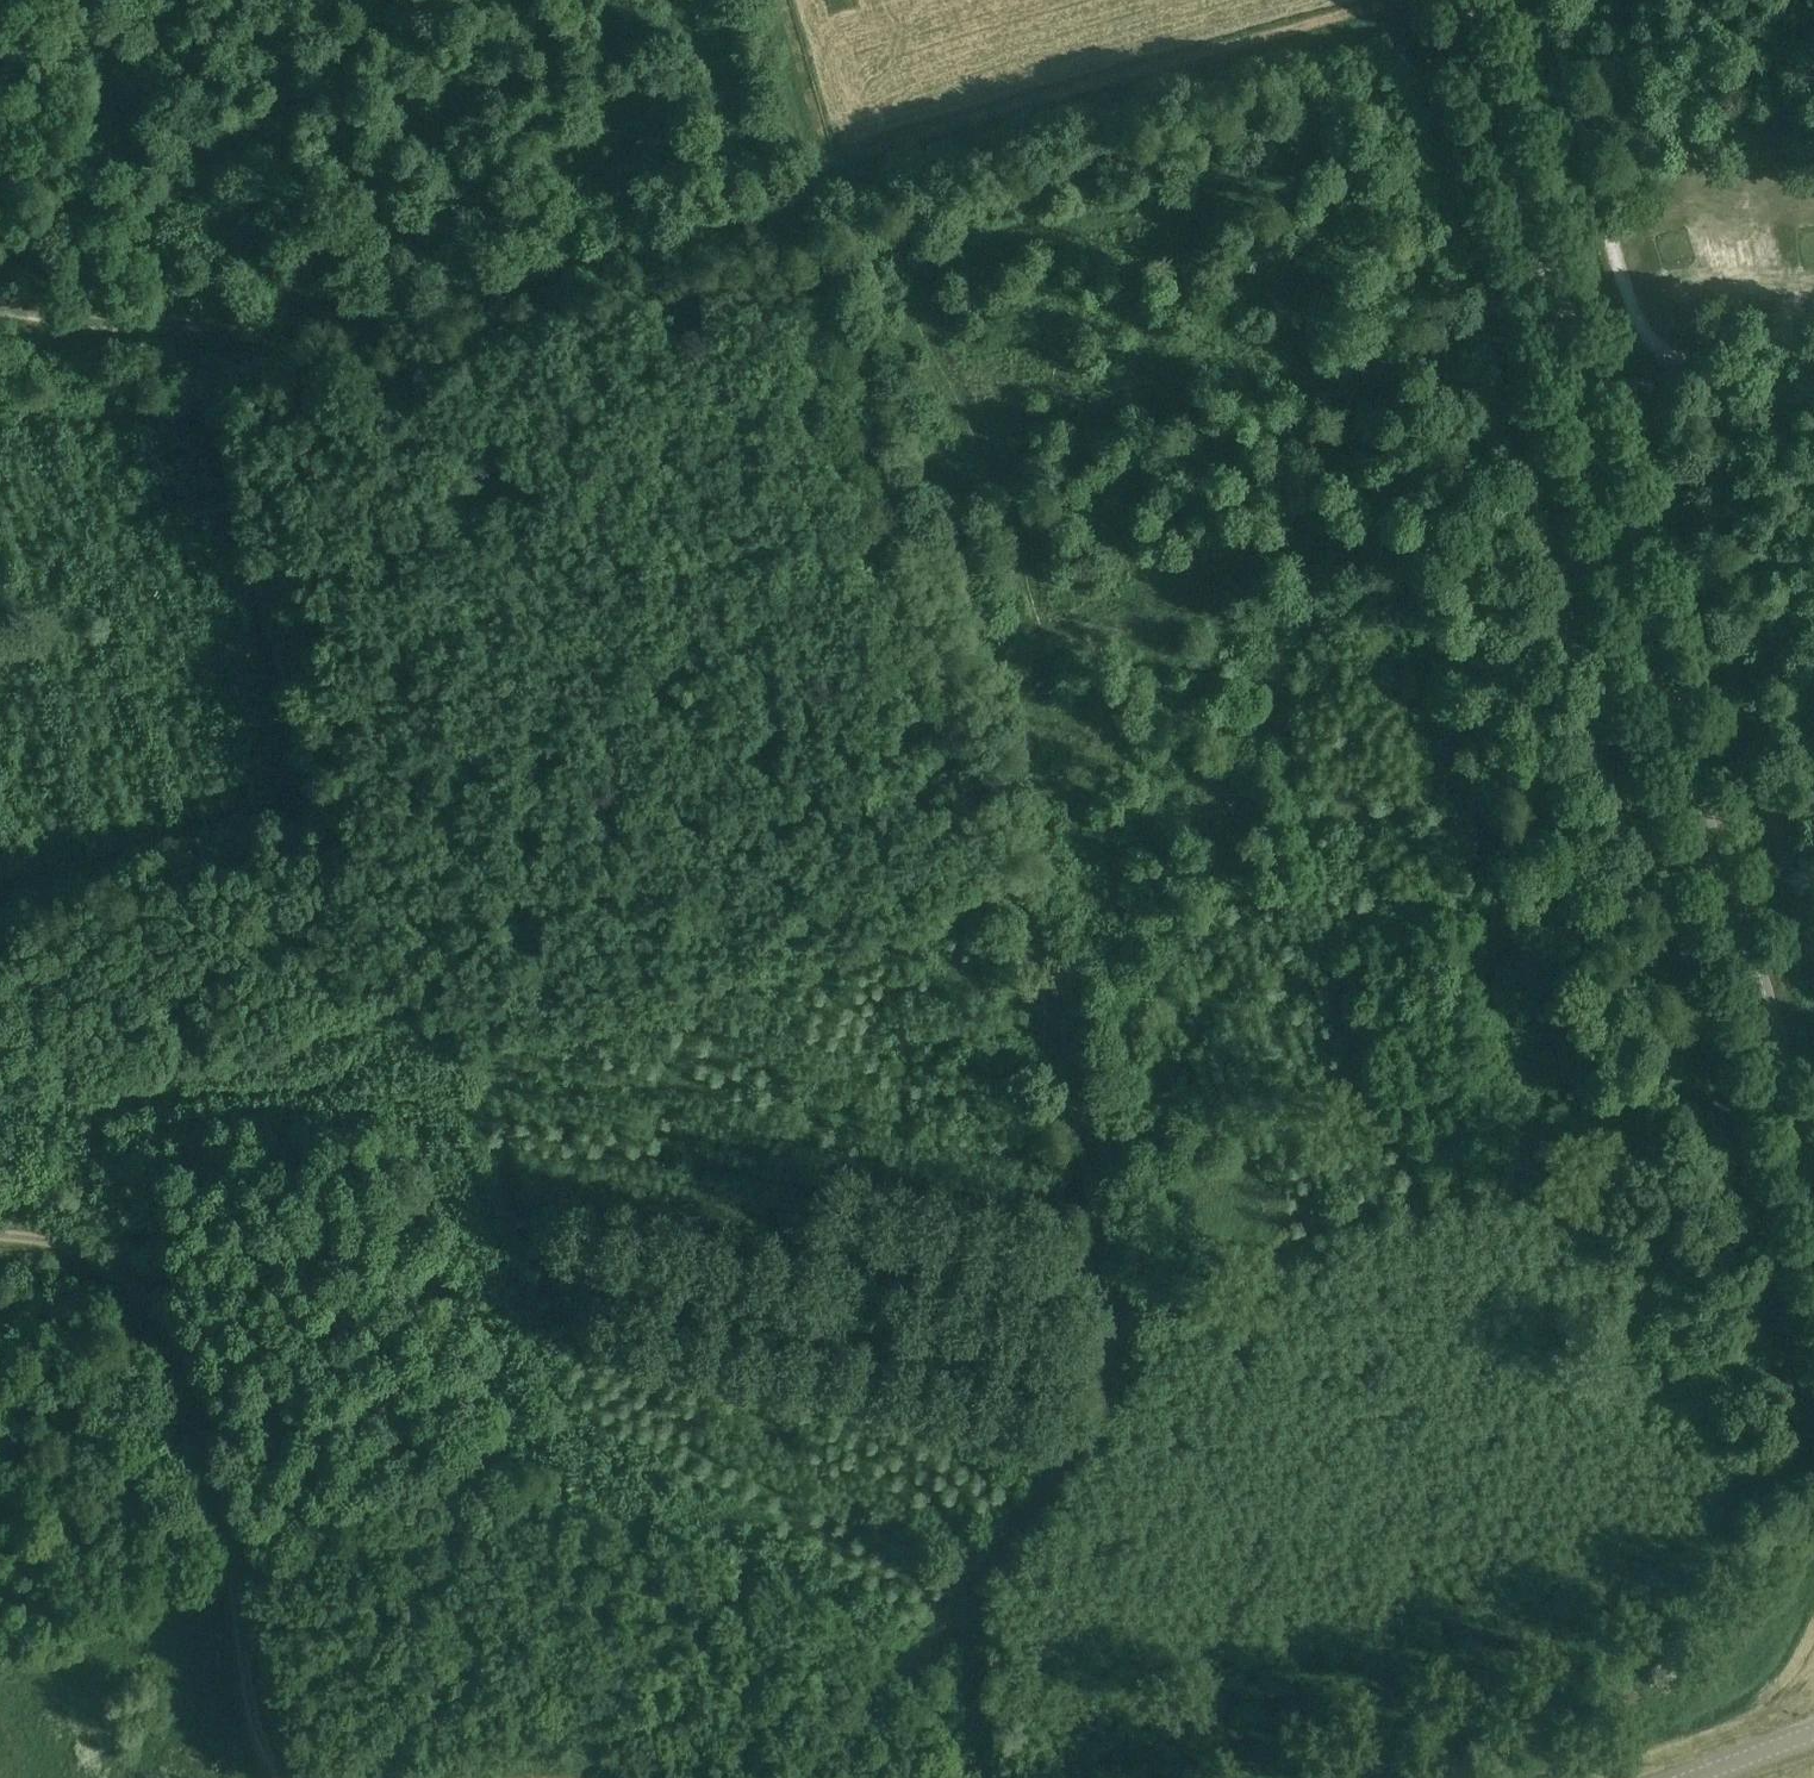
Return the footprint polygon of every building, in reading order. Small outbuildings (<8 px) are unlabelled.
[(841,492),(828,499),(838,518),(851,511),(841,492)] [(1572,957),(1585,947),(1576,936),(1563,946),(1572,957)]
